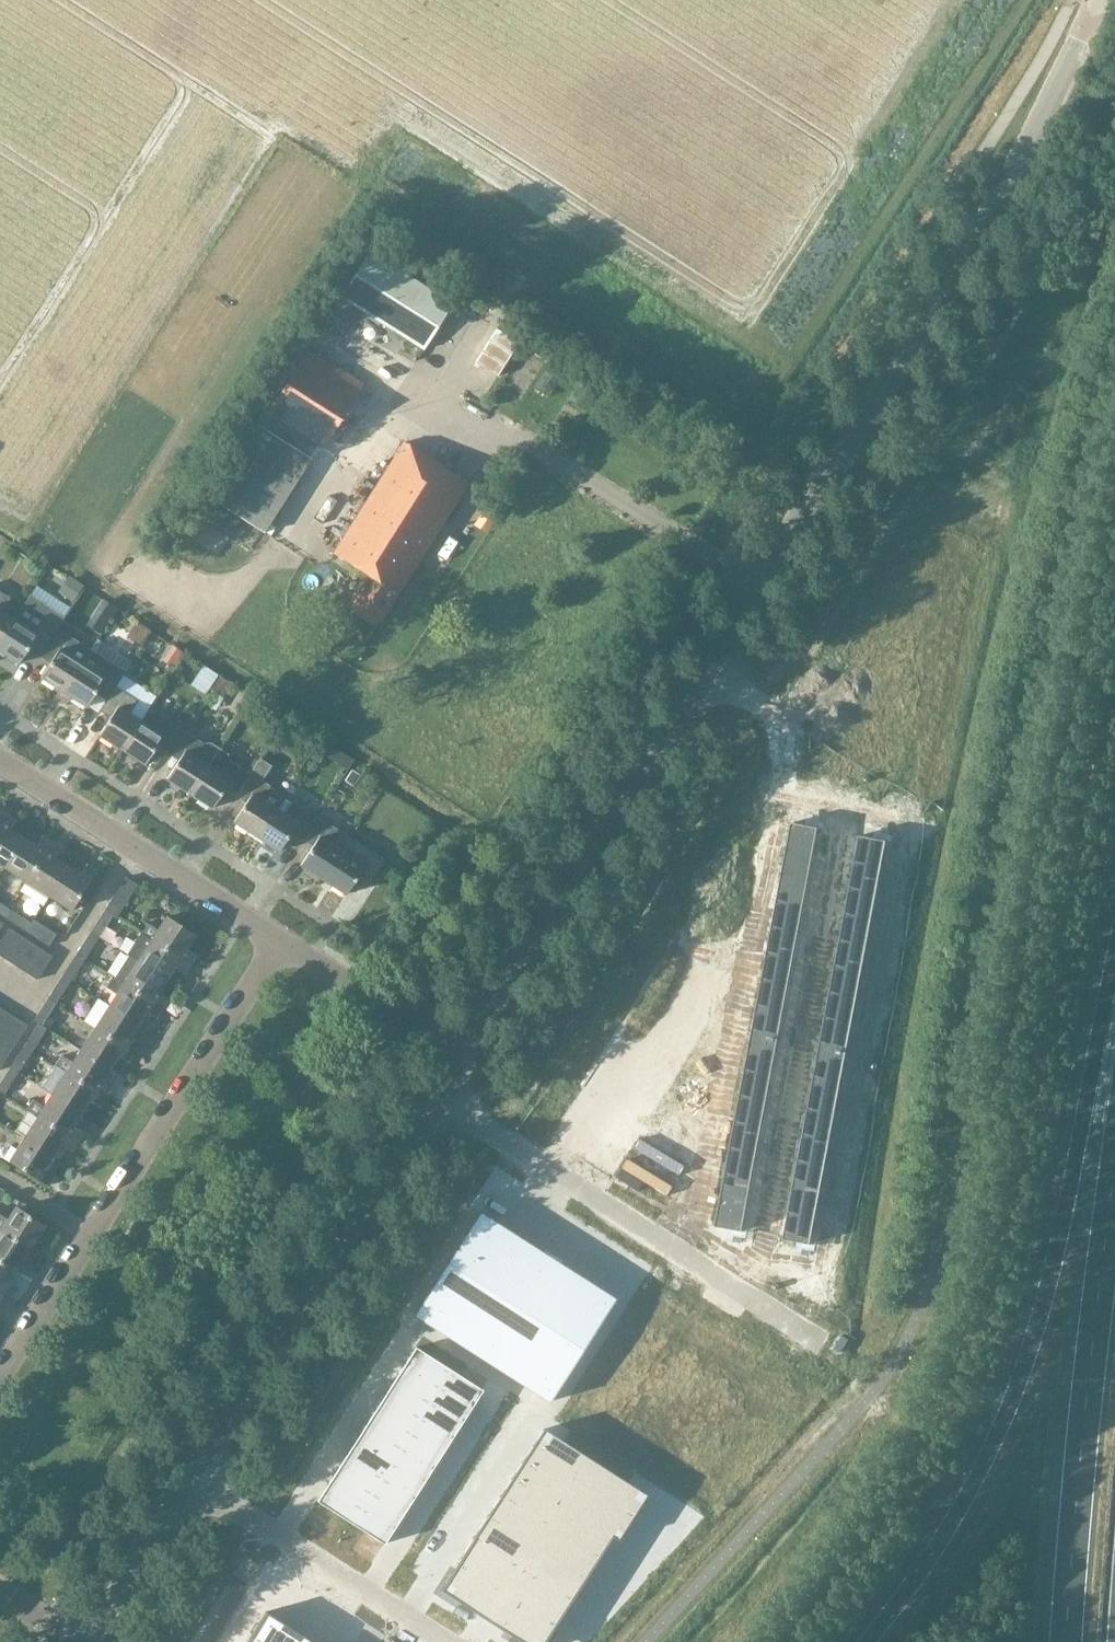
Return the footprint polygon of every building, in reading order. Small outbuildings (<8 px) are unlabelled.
[(410,203),(403,215),(419,223),(425,211),(410,203)] [(340,298),(423,350),(453,302),(370,250),(340,298)] [(267,412),(321,446),(359,386),(305,351),(267,412)] [(254,425),(207,499),(262,534),(309,460),(254,425)] [(378,622),(466,483),(401,443),(332,553),(366,574),(344,608),(371,625),(375,620),(378,622)] [(217,508),(209,520),(233,535),(233,534),(240,538),(245,531),(238,527),(241,522),(217,508)] [(33,566),(28,583),(45,588),(50,571),(33,566)] [(72,601),(81,586),(70,579),(61,594),(72,601)] [(0,639),(0,653),(18,665),(30,646),(39,652),(55,628),(62,616),(68,607),(35,586),(29,595),(22,606),(14,620),(13,619),(0,639)] [(13,619),(1,611),(9,598),(0,592),(0,639),(13,619)] [(101,631),(115,608),(112,606),(102,599),(85,625),(99,634),(101,631)] [(136,621),(127,634),(141,643),(150,630),(137,622),(136,621)] [(40,679),(61,692),(89,650),(55,628),(39,652),(52,660),(40,679)] [(89,650),(61,692),(85,707),(97,689),(108,696),(113,688),(113,687),(118,678),(122,672),(130,660),(96,638),(89,650)] [(191,662),(179,682),(195,692),(207,672),(191,662)] [(110,718),(98,736),(119,750),(138,721),(147,708),(154,696),(121,674),(118,678),(113,687),(113,688),(108,696),(99,711),(110,718)] [(219,677),(211,690),(223,698),(231,685),(219,677)] [(138,721),(119,750),(143,765),(154,747),(164,754),(180,729),(158,715),(147,708),(138,721)] [(192,712),(185,708),(178,719),(184,723),(192,712)] [(165,779),(187,793),(217,747),(209,742),(202,744),(180,729),(164,754),(177,761),(165,779)] [(330,746),(319,738),(308,755),(320,762),(330,746)] [(217,747),(187,793),(211,809),(222,791),(232,797),(248,772),(229,759),(228,754),(217,747)] [(248,772),(232,797),(244,805),(233,823),(254,836),(281,795),(260,781),(261,780),(270,766),(258,758),(248,772)] [(364,777),(353,770),(345,781),(356,788),(364,777)] [(281,795),(254,836),(278,852),(289,834),(299,840),(314,817),(294,803),(281,795)] [(19,837),(8,829),(14,820),(3,813),(0,818),(0,865),(0,866),(19,837)] [(310,847),(299,865),(321,879),(339,852),(340,853),(349,839),(337,831),(314,817),(299,840),(310,847)] [(792,822),(716,1226),(742,1230),(743,1231),(819,827),(818,827),(792,822)] [(862,835),(784,1238),(810,1244),(811,1244),(887,840),(886,840),(862,835)] [(0,866),(23,880),(48,841),(40,836),(33,846),(19,837),(0,866)] [(339,852),(321,879),(345,895),(356,877),(367,884),(382,860),(360,846),(361,845),(350,837),(349,839),(340,853),(339,852)] [(23,880),(17,889),(29,896),(34,887),(45,895),(64,865),(51,858),(58,848),(48,841),(23,880)] [(397,858),(392,866),(400,872),(405,864),(397,858)] [(64,865),(45,895),(68,910),(87,880),(93,870),(84,864),(77,874),(64,865)] [(134,882),(122,874),(102,907),(110,913),(113,915),(134,882)] [(6,907),(0,916),(22,930),(28,921),(6,907)] [(88,929),(96,935),(110,913),(102,907),(88,929)] [(142,931),(187,962),(194,952),(183,946),(192,932),(164,914),(155,928),(147,923),(142,931)] [(28,921),(22,930),(45,944),(53,932),(30,917),(28,921)] [(1,956),(16,933),(5,926),(0,934),(0,955),(1,956)] [(96,935),(88,929),(74,951),(82,957),(96,935)] [(135,942),(127,954),(128,955),(135,960),(136,959),(163,978),(171,965),(181,972),(187,962),(142,931),(135,942)] [(1,956),(12,963),(27,939),(16,933),(1,956)] [(38,946),(27,939),(12,963),(23,970),(38,946)] [(38,946),(23,970),(34,977),(49,953),(38,946)] [(60,973),(68,979),(82,957),(74,951),(60,973)] [(115,976),(159,1007),(164,998),(155,991),(163,978),(136,959),(135,960),(128,955),(115,976)] [(68,979),(60,973),(45,995),(54,1001),(68,979)] [(107,1003),(135,1022),(143,1010),(153,1016),(159,1007),(115,976),(114,977),(112,976),(106,987),(114,992),(107,1003)] [(40,1023),(44,1027),(48,1030),(54,1020),(46,1014),(54,1001),(45,995),(31,1018),(36,1021),(40,1023)] [(93,1025),(131,1050),(137,1041),(127,1035),(135,1022),(107,1003),(93,1025)] [(0,1010),(0,1035),(12,1016),(1,1008),(0,1010)] [(9,1046),(24,1023),(12,1016),(0,1035),(0,1040),(9,1046)] [(40,1023),(36,1021),(22,1043),(30,1048),(44,1027),(40,1023)] [(79,1048),(107,1066),(116,1053),(125,1059),(131,1050),(93,1025),(79,1048)] [(9,1046),(0,1040),(0,1060),(9,1046)] [(8,1065),(16,1070),(30,1048),(22,1043),(8,1065)] [(55,1065),(64,1071),(64,1070),(103,1094),(109,1085),(99,1079),(107,1066),(79,1048),(70,1060),(61,1055),(55,1065)] [(0,1078),(0,1091),(2,1092),(16,1070),(8,1065),(0,1078)] [(55,1065),(41,1086),(50,1092),(79,1110),(88,1097),(97,1103),(103,1094),(64,1070),(64,1071),(55,1065)] [(79,1110),(50,1092),(42,1105),(33,1099),(26,1109),(35,1115),(36,1114),(74,1139),(80,1130),(71,1124),(79,1110)] [(35,1115),(22,1137),(51,1155),(59,1142),(69,1148),(74,1139),(36,1114),(35,1115)] [(14,1148),(7,1159),(35,1177),(36,1176),(47,1182),(52,1174),(43,1168),(51,1155),(22,1137),(14,1148)] [(29,1247),(43,1224),(15,1206),(7,1218),(0,1214),(0,1229),(0,1228),(29,1247)] [(414,1314),(550,1401),(616,1298),(480,1211),(414,1314)] [(14,1269),(29,1247),(0,1228),(0,1229),(0,1260),(14,1269)] [(0,1291),(14,1269),(0,1260),(0,1291)] [(448,1368),(415,1347),(405,1362),(438,1384),(448,1368)] [(405,1362),(395,1378),(429,1399),(438,1384),(405,1362)] [(438,1384),(472,1405),(482,1390),(448,1368),(438,1384)] [(385,1393),(419,1415),(429,1399),(395,1378),(385,1393)] [(462,1421),(472,1405),(438,1384),(429,1399),(462,1421)] [(409,1430),(419,1415),(385,1393),(375,1408),(409,1430)] [(429,1399),(419,1415),(452,1436),(462,1421),(429,1399)] [(375,1408),(366,1424),(399,1445),(409,1430),(375,1408)] [(452,1436),(419,1415),(409,1430),(443,1451),(452,1436)] [(356,1439),(389,1460),(399,1445),(366,1424),(356,1439)] [(543,1428),(532,1445),(573,1471),(583,1454),(543,1428)] [(433,1467),(443,1451),(409,1430),(399,1445),(433,1467)] [(356,1439),(346,1454),(380,1476),(389,1460),(356,1439)] [(389,1460),(423,1482),(433,1467),(399,1445),(389,1460)] [(532,1445),(522,1462),(562,1488),(569,1477),(573,1471),(532,1445)] [(346,1454),(336,1470),(370,1491),(380,1476),(346,1454)] [(573,1471),(569,1477),(631,1517),(646,1494),(583,1454),(573,1471)] [(413,1497),(423,1482),(389,1460),(380,1476),(413,1497)] [(522,1462),(511,1478),(551,1504),(554,1500),(562,1488),(522,1462)] [(370,1491),(336,1470),(327,1485),(360,1506),(370,1491)] [(403,1513),(413,1497),(380,1476),(370,1491),(403,1513)] [(562,1488),(554,1500),(611,1536),(616,1539),(631,1517),(569,1477),(562,1488)] [(511,1478),(500,1495),(541,1521),(551,1504),(511,1478)] [(350,1522),(360,1506),(327,1485),(316,1501),(350,1522)] [(370,1491),(360,1506),(394,1528),(403,1513),(370,1491)] [(500,1495),(487,1516),(527,1542),(541,1521),(500,1495)] [(551,1504),(541,1521),(598,1557),(611,1536),(554,1500),(551,1504)] [(350,1522),(383,1544),(394,1528),(360,1506),(350,1522)] [(487,1516),(473,1538),(510,1561),(513,1563),(527,1542),(487,1516)] [(541,1521),(527,1542),(584,1579),(598,1557),(541,1521)] [(473,1537),(456,1564),(493,1587),(510,1561),(473,1538),(473,1537)] [(527,1542),(513,1563),(534,1576),(570,1600),(584,1579),(527,1542)] [(493,1587),(476,1613),(500,1629),(517,1603),(534,1576),(513,1563),(510,1561),(493,1587)] [(456,1564),(439,1590),(476,1613),(493,1587),(456,1564)] [(534,1576),(517,1603),(554,1626),(570,1600),(534,1576)] [(500,1629),(521,1641),(544,1641),(554,1626),(517,1603),(500,1629)] [(246,1641),(308,1641),(309,1639),(265,1611),(258,1623),(259,1623),(252,1634),(251,1633),(246,1641)]
